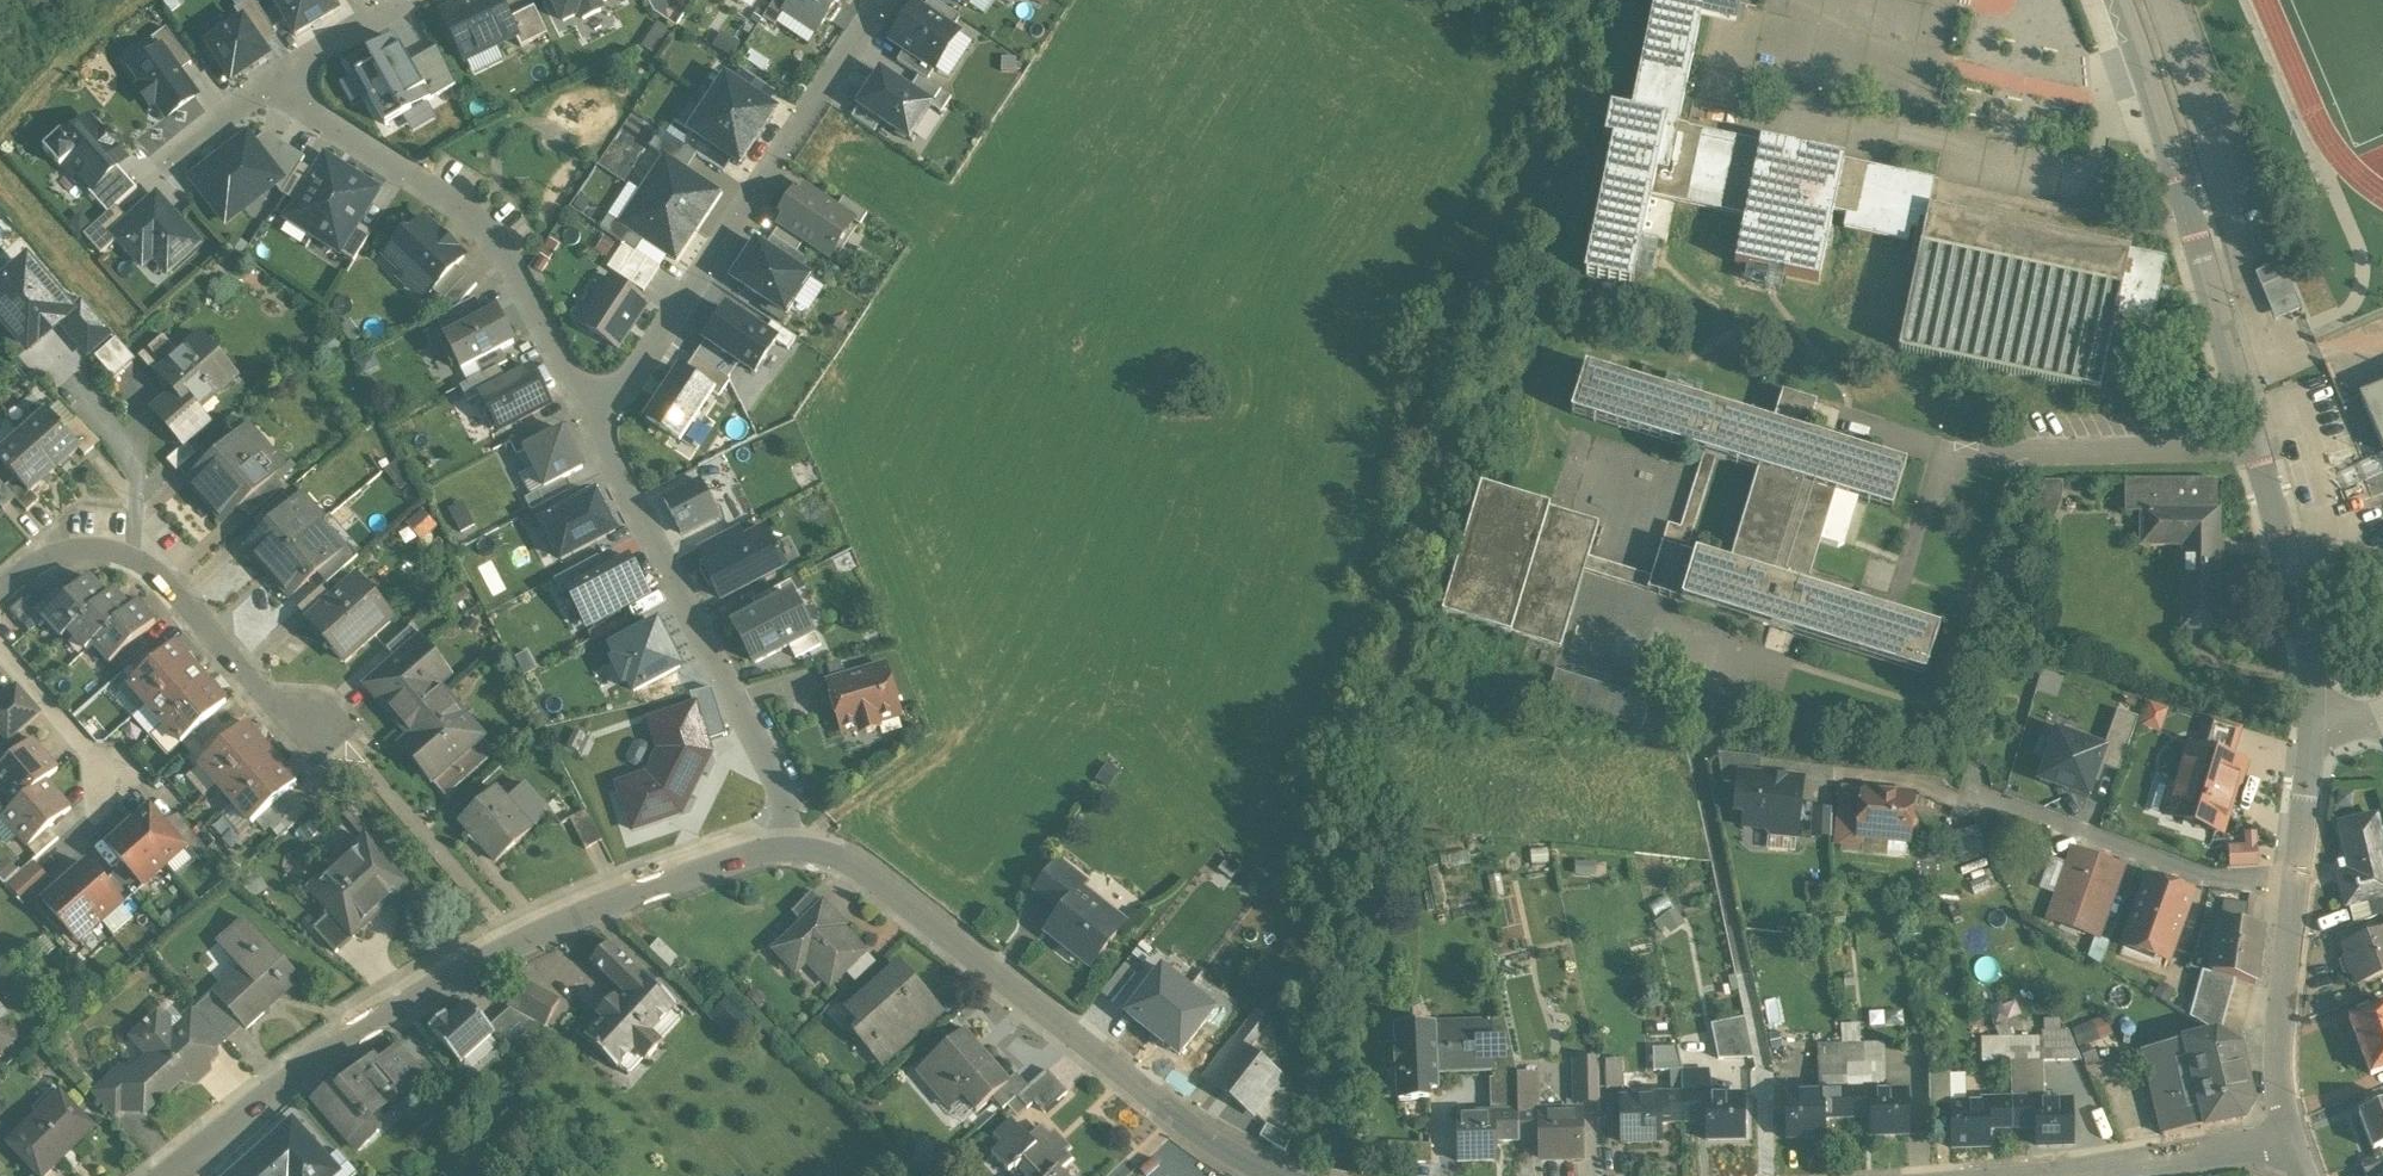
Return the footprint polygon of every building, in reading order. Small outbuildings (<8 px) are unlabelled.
[(260,45),(276,34),(273,31),(256,4),(253,0),(250,0),(234,10),(243,21),(260,45)] [(287,22),(275,0),(264,0),(256,4),(273,31),(287,22)] [(295,37),(337,13),(329,0),(275,0),(287,22),(295,37)] [(442,15),(464,60),(514,36),(516,35),(509,21),(499,0),(472,0),(442,15)] [(563,23),(580,15),(584,21),(602,12),(598,6),(610,0),(552,0),(563,23)] [(762,20),(774,28),(785,12),(794,0),(776,0),(762,20)] [(785,12),(820,36),(845,0),(794,0),(785,12)] [(931,0),(923,12),(952,32),(960,20),(931,0)] [(1630,117),(1610,112),(1604,142),(1612,144),(1584,279),(1632,288),(1651,198),(1657,174),(1668,176),(1672,155),(1705,0),(1655,0),(1630,117)] [(915,7),(900,29),(903,31),(895,44),(905,51),(935,71),(959,36),(952,32),(923,12),(915,7)] [(509,21),(516,35),(514,36),(521,48),(547,35),(534,8),(509,21)] [(207,46),(232,82),(268,57),(260,45),(243,21),(207,46)] [(654,24),(638,47),(650,56),(666,32),(654,24)] [(191,64),(166,29),(151,40),(160,51),(161,51),(178,74),(191,64)] [(369,97),(385,126),(431,101),(410,64),(397,40),(383,48),(387,56),(356,74),(369,97)] [(436,49),(410,64),(431,101),(457,86),(436,49)] [(160,51),(134,70),(145,86),(139,90),(151,105),(156,101),(168,117),(195,97),(178,74),(161,51),(160,51)] [(935,71),(905,51),(897,64),(919,78),(927,83),(935,71)] [(742,72),(734,84),(768,107),(776,95),(742,72)] [(352,107),(369,97),(356,74),(339,83),(352,107)] [(909,141),(931,109),(931,108),(909,93),(881,75),(859,107),(882,123),(909,141)] [(927,83),(919,78),(909,93),(931,108),(931,109),(941,115),(952,100),(927,83)] [(728,81),(709,108),(757,140),(776,112),(768,107),(734,84),(728,81)] [(882,123),(859,107),(852,119),(874,134),(882,123)] [(709,108),(691,135),(697,139),(732,162),(739,167),(757,140),(709,108)] [(62,133),(43,150),(73,181),(80,175),(92,190),(117,168),(112,161),(120,154),(113,147),(115,146),(115,142),(108,134),(104,134),(102,135),(90,121),(69,140),(62,133)] [(666,158),(688,173),(698,157),(689,151),(660,132),(650,148),(666,158)] [(241,202),(271,181),(278,176),(255,145),(249,136),(192,178),(208,199),(225,222),(245,207),(241,202)] [(267,136),(255,145),(278,176),(271,181),(283,195),(301,165),(304,159),(267,136)] [(697,139),(689,151),(698,157),(724,174),(732,162),(697,139)] [(1929,209),(1672,155),(1668,176),(1657,174),(1651,198),(1745,218),(1735,264),(1819,282),(1834,214),(1847,217),(1844,230),(1908,244),(1910,230),(1924,233),(1929,209)] [(296,203),(286,219),(340,253),(357,224),(379,191),(347,171),(344,172),(334,166),(333,162),(325,157),(315,173),(296,203)] [(666,158),(643,192),(699,229),(721,196),(688,173),(666,158)] [(301,165),(283,195),(296,203),(315,173),(301,165)] [(117,168),(92,190),(89,192),(108,214),(116,207),(137,189),(117,168)] [(788,215),(780,227),(804,243),(830,260),(854,224),(835,212),(804,191),(797,201),(792,199),(783,212),(788,215)] [(643,192),(621,226),(645,242),(677,263),(699,229),(643,192)] [(128,221),(114,234),(118,239),(142,266),(155,255),(169,271),(199,244),(156,196),(128,221)] [(843,200),(835,212),(854,224),(860,228),(868,216),(843,200)] [(108,214),(84,236),(101,255),(118,239),(114,234),(128,221),(116,207),(108,214)] [(2130,251),(1929,209),(1924,233),(1898,351),(2100,394),(2115,323),(2130,251)] [(624,246),(637,254),(645,242),(621,226),(609,218),(601,231),(624,246)] [(400,241),(385,257),(401,272),(404,269),(430,294),(432,291),(456,266),(464,258),(453,248),(450,248),(443,241),(443,238),(424,220),(403,243),(400,241)] [(357,224),(340,253),(354,262),(371,233),(357,224)] [(804,243),(780,227),(772,239),(796,255),(804,243)] [(796,255),(772,239),(764,250),(800,274),(807,262),(796,255)] [(0,256),(0,271),(2,273),(22,254),(13,244),(0,256)] [(800,274),(764,250),(756,245),(732,281),(758,298),(783,314),(786,316),(810,280),(800,274)] [(637,254),(624,246),(608,270),(643,293),(659,269),(637,254)] [(2130,251),(2115,323),(2151,330),(2166,259),(2130,251)] [(2282,262),(2255,273),(2261,287),(2288,276),(2282,262)] [(477,286),(456,266),(432,291),(454,310),(477,286)] [(28,268),(0,292),(0,315),(28,347),(60,319),(67,312),(28,268)] [(2288,276),(2261,287),(2270,307),(2283,302),(2289,315),(2302,310),(2288,276)] [(648,304),(610,279),(580,325),(618,350),(648,304)] [(783,314),(758,298),(751,309),(775,325),(783,314)] [(81,300),(67,312),(60,319),(87,350),(109,331),(81,300)] [(438,319),(448,339),(483,320),(473,301),(438,319)] [(755,376),(777,345),(764,336),(727,311),(706,343),(740,366),(755,376)] [(501,350),(514,344),(498,313),(483,320),(448,339),(443,341),(459,372),(476,363),(501,350)] [(772,324),(764,336),(777,345),(788,352),(796,340),(772,324)] [(163,337),(141,356),(160,377),(161,376),(160,374),(180,357),(163,337)] [(180,357),(160,374),(161,376),(176,394),(155,413),(183,445),(207,424),(196,411),(235,377),(209,348),(209,344),(204,339),(197,338),(191,343),(191,347),(180,357)] [(124,370),(135,361),(116,340),(106,349),(124,370)] [(695,359),(729,382),(740,366),(706,343),(695,359)] [(114,380),(124,370),(106,349),(95,359),(114,380)] [(507,363),(501,350),(476,363),(483,376),(498,368),(507,363)] [(729,382),(695,359),(685,375),(712,394),(719,399),(730,384),(729,382)] [(506,382),(498,368),(461,388),(468,402),(506,382)] [(1773,425),(1586,368),(1571,414),(1703,454),(1716,458),(1759,471),(1836,494),(1892,512),(1906,466),(1807,435),(1773,425)] [(550,406),(531,369),(476,398),(495,435),(550,406)] [(685,375),(680,372),(648,421),(680,443),(712,394),(685,375)] [(2361,397),(2382,447),(2382,388),(2361,397)] [(1783,392),(1773,425),(1807,435),(1817,403),(1783,392)] [(64,431),(44,409),(36,406),(29,412),(30,421),(34,425),(23,435),(23,436),(54,471),(55,472),(79,450),(80,449),(64,431)] [(100,443),(76,420),(64,431),(80,449),(79,450),(85,457),(100,443)] [(697,420),(685,438),(701,449),(712,430),(697,420)] [(542,443),(536,430),(511,443),(518,456),(526,452),(542,443)] [(583,469),(563,432),(542,443),(526,452),(545,489),(563,480),(583,469)] [(23,436),(0,457),(0,459),(17,479),(30,493),(30,492),(54,471),(23,436)] [(189,482),(188,483),(223,522),(246,502),(275,477),(280,472),(263,453),(261,453),(247,438),(241,437),(213,461),(189,482)] [(213,461),(203,449),(179,470),(189,482),(213,461)] [(1687,552),(1716,458),(1703,454),(1680,527),(1668,524),(1662,544),(1687,552)] [(1807,589),(1836,494),(1759,471),(1730,565),(1687,552),(1662,544),(1652,575),(1648,591),(1925,676),(1940,629),(1807,589)] [(275,477),(246,502),(256,513),(285,488),(275,477)] [(30,493),(17,479),(6,488),(27,511),(38,502),(30,492),(30,493)] [(570,493),(563,480),(545,489),(525,500),(532,512),(570,493)] [(2064,481),(2045,481),(2031,526),(2040,529),(2045,520),(2052,524),(2059,510),(2063,496),(2064,481)] [(2217,481),(2127,481),(2126,512),(2140,510),(2160,510),(2160,533),(2185,539),(2185,605),(2183,605),(2183,630),(2218,630),(2218,558),(2220,558),(2220,538),(2219,538),(2219,511),(2217,510),(2217,481)] [(0,482),(0,507),(3,510),(15,499),(0,482)] [(702,483),(665,503),(683,536),(720,517),(702,483)] [(1560,648),(1583,572),(1588,557),(1599,522),(1550,507),(1550,506),(1481,485),(1442,614),(1511,634),(1511,633),(1560,648)] [(576,506),(570,493),(552,502),(532,512),(539,526),(544,523),(576,506)] [(284,494),(259,516),(269,527),(293,505),(284,494)] [(615,531),(596,495),(576,506),(544,523),(563,559),(615,531)] [(269,527),(245,548),(267,573),(316,530),(321,526),(299,501),(293,505),(269,527)] [(699,548),(709,566),(732,554),(730,549),(744,542),(737,529),(699,548)] [(316,530),(267,573),(289,598),(317,573),(338,555),(337,554),(316,530)] [(709,566),(699,571),(709,589),(714,586),(721,601),(784,569),(765,531),(744,542),(730,549),(732,554),(709,566)] [(347,545),(337,554),(338,555),(317,573),(326,584),(358,556),(347,545)] [(567,590),(606,569),(598,556),(557,578),(564,592),(567,590)] [(606,569),(567,590),(590,632),(651,599),(629,557),(606,569)] [(1583,572),(1648,591),(1652,575),(1588,557),(1583,572)] [(51,613),(44,619),(62,638),(69,632),(68,632),(107,598),(106,598),(89,578),(72,594),(51,613)] [(331,599),(308,620),(310,622),(314,619),(325,632),(321,635),(344,661),(392,619),(390,617),(380,625),(361,604),(371,595),(355,578),(331,599)] [(62,583),(41,602),(51,613),(72,594),(62,583)] [(753,603),(759,615),(791,598),(797,595),(790,583),(753,603)] [(322,588),(298,609),(308,620),(331,599),(322,588)] [(32,591),(10,610),(20,621),(41,602),(32,591)] [(113,591),(106,598),(107,598),(69,632),(85,651),(92,644),(130,610),(113,591)] [(759,615),(735,628),(756,666),(811,637),(791,598),(759,615)] [(41,602),(20,621),(29,632),(44,619),(51,613),(41,602)] [(137,604),(130,610),(92,644),(110,664),(120,655),(141,636),(155,623),(137,604)] [(682,668),(658,625),(610,651),(633,694),(682,668)] [(411,627),(387,647),(396,659),(417,641),(418,643),(422,640),(411,627)] [(141,636),(120,655),(129,666),(151,647),(141,636)] [(396,659),(385,668),(376,676),(374,681),(373,685),(374,690),(376,694),(403,726),(408,728),(416,729),(420,745),(411,753),(432,777),(481,735),(444,691),(436,697),(421,680),(438,666),(418,643),(417,641),(396,659)] [(192,664),(174,645),(160,657),(139,676),(129,685),(147,704),(192,664)] [(151,647),(129,666),(139,676),(160,657),(151,647)] [(192,664),(147,704),(163,723),(208,683),(192,664)] [(885,667),(828,684),(843,733),(858,728),(859,732),(867,734),(874,732),(879,726),(876,715),(895,709),(897,716),(900,715),(885,667)] [(1547,702),(1647,722),(1653,691),(1553,672),(1547,702)] [(208,683),(163,723),(181,743),(212,716),(226,703),(208,683)] [(0,700),(0,720),(1,722),(0,723),(12,737),(40,712),(17,685),(0,700)] [(711,690),(690,697),(694,708),(706,743),(709,742),(727,736),(711,690)] [(646,774),(615,785),(632,833),(680,816),(712,755),(709,742),(706,743),(694,708),(649,721),(658,751),(646,774)] [(2118,711),(2104,749),(2098,766),(2118,773),(2137,718),(2118,711)] [(221,726),(212,716),(190,735),(199,745),(221,726)] [(2242,728),(2210,719),(2200,752),(2232,762),(2242,728)] [(262,744),(245,724),(230,737),(209,756),(200,764),(217,784),(262,744)] [(230,737),(221,726),(199,745),(209,756),(230,737)] [(2039,782),(2087,798),(2098,766),(2104,749),(2057,733),(2039,782)] [(0,767),(0,789),(14,805),(14,806),(45,779),(58,768),(32,739),(10,758),(0,767)] [(279,763),(262,744),(217,784),(234,802),(279,763)] [(0,748),(0,767),(10,758),(1,747),(0,748)] [(2200,752),(2189,749),(2169,813),(2204,824),(2207,830),(2215,832),(2222,829),(2235,785),(2237,786),(2245,764),(2237,761),(2236,763),(2232,762),(2200,752)] [(1761,758),(1718,753),(1722,782),(1739,784),(1739,775),(1759,777),(1761,758)] [(279,763),(234,802),(251,822),(269,807),(290,788),(296,782),(279,763)] [(1759,777),(1739,775),(1739,784),(1737,802),(1746,803),(1744,828),(1770,830),(1776,825),(1794,827),(1793,833),(1796,833),(1797,825),(1802,820),(1803,811),(1799,805),(1801,781),(1759,777)] [(45,779),(14,806),(14,805),(2,816),(28,846),(49,827),(71,808),(45,779)] [(524,780),(505,797),(532,828),(552,811),(524,780)] [(505,797),(495,786),(459,819),(495,860),(532,828),(505,797)] [(278,818),(299,799),(290,788),(269,807),(278,818)] [(1912,797),(1867,793),(1862,797),(1861,807),(1858,838),(1860,838),(1888,841),(1887,855),(1905,857),(1906,843),(1908,843),(1909,836),(1911,836),(1916,831),(1917,823),(1912,818),(1910,818),(1912,797)] [(299,799),(278,818),(287,828),(308,810),(299,799)] [(1861,807),(1840,805),(1836,843),(1859,845),(1860,838),(1858,838),(1861,807)] [(186,847),(151,807),(129,826),(165,866),(186,847)] [(602,840),(586,810),(569,818),(585,849),(602,840)] [(2340,825),(2351,873),(2340,876),(2347,906),(2367,901),(2382,898),(2382,874),(2378,854),(2382,853),(2382,848),(2375,817),(2340,825)] [(165,866),(129,826),(108,845),(124,863),(143,885),(165,866)] [(49,827),(28,846),(37,856),(58,838),(49,827)] [(207,848),(189,827),(178,836),(197,858),(207,848)] [(2229,866),(2259,865),(2257,830),(2245,830),(2245,843),(2229,844),(2229,866)] [(366,839),(322,879),(338,896),(326,907),(331,912),(353,937),(356,935),(354,933),(407,885),(366,839)] [(2120,868),(2074,852),(2050,920),(2096,936),(2120,868)] [(1086,884),(1057,862),(1035,891),(1036,891),(1040,886),(1066,907),(1076,894),(1077,895),(1086,884)] [(33,863),(11,883),(27,902),(49,882),(33,863)] [(103,882),(87,863),(65,882),(100,923),(122,904),(103,882)] [(143,885),(124,863),(113,872),(133,894),(143,885)] [(133,894),(113,872),(103,882),(122,904),(133,894)] [(2192,894),(2147,878),(2123,945),(2150,955),(2151,950),(2169,957),(2192,894)] [(100,923),(65,882),(43,901),(79,942),(100,923)] [(812,892),(792,912),(802,923),(822,903),(812,892)] [(1077,895),(1076,894),(1066,907),(1045,933),(1046,934),(1049,930),(1076,951),(1077,958),(1086,965),(1093,964),(1125,923),(1102,906),(1098,911),(1077,895)] [(2367,901),(2372,918),(2382,914),(2382,898),(2367,901)] [(2247,905),(2224,902),(2222,923),(2245,926),(2247,905)] [(802,923),(775,948),(790,965),(801,954),(831,985),(846,971),(865,953),(834,920),(836,918),(822,903),(802,923)] [(353,937),(331,912),(313,928),(336,953),(353,937)] [(299,980),(245,920),(225,939),(247,964),(213,994),(220,1002),(241,1025),(246,1031),(264,1015),(263,1013),(299,980)] [(2222,923),(2218,923),(2212,974),(2236,981),(2254,985),(2261,929),(2245,926),(2222,923)] [(2343,948),(2347,959),(2345,960),(2350,973),(2352,972),(2356,984),(2382,975),(2382,933),(2343,948)] [(679,958),(658,938),(649,948),(669,968),(679,958)] [(613,995),(596,1013),(601,1018),(585,1035),(580,1030),(579,1031),(617,1067),(634,1049),(645,1059),(662,1041),(660,1040),(683,1015),(675,1007),(677,1005),(644,974),(642,975),(608,943),(591,961),(625,994),(618,1000),(613,995)] [(865,953),(846,971),(856,981),(876,962),(866,952),(865,953)] [(899,965),(848,1009),(862,1025),(855,1032),(881,1061),(898,1046),(900,1048),(940,1012),(939,1011),(913,1034),(901,1021),(927,998),(899,965)] [(1121,967),(1100,994),(1113,1004),(1134,977),(1121,967)] [(1153,1036),(1189,991),(1162,970),(1126,1015),(1153,1036)] [(2212,974),(2202,972),(2189,1018),(2216,1034),(2219,1036),(2236,981),(2212,974)] [(559,999),(522,978),(507,1006),(510,1007),(537,1022),(544,1026),(559,999)] [(1189,991),(1153,1036),(1179,1056),(1215,1011),(1189,991)] [(241,1025),(220,1002),(201,1019),(202,1020),(222,1043),(241,1025)] [(446,1014),(429,1029),(461,1065),(495,1034),(488,1026),(468,1003),(450,1019),(446,1014)] [(2349,1019),(2370,1076),(2382,1071),(2382,1006),(2349,1019)] [(510,1007),(488,1026),(495,1034),(507,1047),(537,1022),(510,1007)] [(1221,1058),(1232,1067),(1244,1052),(1245,1053),(1269,1023),(1257,1014),(1234,1044),(1232,1043),(1221,1058)] [(2105,1017),(2075,1026),(2080,1043),(2110,1034),(2105,1017)] [(188,1027),(175,1039),(157,1019),(150,1025),(149,1023),(143,1029),(145,1031),(135,1040),(155,1062),(141,1074),(140,1071),(129,1081),(121,1088),(133,1100),(132,1101),(144,1115),(184,1079),(187,1084),(217,1057),(213,1053),(212,1053),(191,1030),(188,1027)] [(1744,1019),(1711,1026),(1719,1060),(1753,1059),(1744,1019)] [(222,1043),(202,1020),(191,1030),(212,1053),(213,1053),(223,1044),(222,1043)] [(1491,1023),(1434,1025),(1436,1073),(1493,1071),(1491,1023)] [(1434,1025),(1395,1027),(1396,1046),(1385,1046),(1386,1072),(1387,1073),(1388,1095),(1398,1095),(1399,1102),(1429,1100),(1428,1085),(1436,1084),(1436,1073),(1434,1025)] [(2007,1026),(1995,1028),(2000,1039),(2012,1039),(2007,1026)] [(12,1042),(0,1027),(0,1052),(12,1042)] [(963,1030),(916,1072),(943,1103),(961,1087),(980,1109),(992,1098),(1009,1083),(1008,1081),(963,1030)] [(2068,1032),(2042,1033),(2044,1061),(2080,1060),(2068,1032)] [(2216,1034),(2142,1052),(2162,1135),(2242,1120),(2252,1105),(2238,1047),(2219,1036),(2216,1034)] [(2038,1061),(2037,1038),(2012,1039),(2000,1039),(2010,1062),(2038,1061)] [(2010,1062),(2000,1039),(1982,1039),(1982,1062),(2010,1062)] [(1879,1043),(1863,1044),(1863,1066),(1880,1065),(1879,1043)] [(1817,1045),(1818,1067),(1846,1066),(1842,1044),(1817,1045)] [(1863,1044),(1842,1044),(1846,1066),(1863,1066),(1863,1044)] [(374,1060),(339,1090),(334,1085),(315,1102),(357,1151),(378,1133),(364,1117),(397,1089),(401,1093),(422,1075),(398,1048),(378,1065),(374,1060)] [(1676,1048),(1652,1049),(1653,1071),(1670,1071),(1681,1070),(1676,1048)] [(1232,1067),(1217,1086),(1256,1116),(1269,1099),(1261,1092),(1274,1075),(1245,1053),(1244,1052),(1232,1067)] [(1596,1061),(1575,1063),(1576,1102),(1599,1101),(1598,1073),(1596,1061)] [(1622,1062),(1605,1062),(1606,1088),(1623,1088),(1622,1062)] [(1828,1091),(1846,1090),(1846,1066),(1818,1067),(1819,1094),(1828,1094),(1829,1094),(1828,1091)] [(1846,1066),(1846,1090),(1864,1090),(1863,1066),(1846,1066)] [(1693,1070),(1693,1094),(1700,1094),(1700,1097),(1701,1097),(1711,1097),(1709,1069),(1693,1070)] [(1681,1070),(1670,1071),(1670,1095),(1682,1094),(1681,1070)] [(1682,1094),(1693,1094),(1693,1070),(1681,1070),(1682,1094)] [(1028,1088),(1017,1097),(1027,1109),(1035,1102),(1045,1113),(1067,1094),(1047,1071),(1028,1088)] [(121,1072),(93,1097),(113,1118),(132,1101),(133,1100),(121,1088),(129,1081),(121,1072)] [(1009,1083),(992,1098),(1003,1110),(1017,1097),(1028,1088),(1016,1074),(1008,1081),(1009,1083)] [(1950,1074),(1928,1075),(1929,1106),(1949,1105),(1951,1104),(1950,1074)] [(1492,1075),(1493,1117),(1500,1117),(1500,1114),(1506,1113),(1505,1090),(1517,1089),(1516,1075),(1492,1075)] [(1517,1089),(1517,1113),(1529,1113),(1527,1075),(1516,1075),(1517,1089)] [(1506,1113),(1517,1113),(1517,1089),(1505,1090),(1506,1113)] [(1819,1094),(1785,1095),(1787,1138),(1824,1137),(1824,1119),(1847,1118),(1846,1090),(1828,1091),(1829,1094),(1828,1094),(1819,1094)] [(1907,1092),(1864,1093),(1864,1090),(1846,1090),(1847,1118),(1870,1117),(1871,1136),(1908,1135),(1907,1092)] [(59,1093),(59,1094),(63,1098),(43,1118),(38,1114),(7,1144),(39,1175),(46,1175),(94,1129),(59,1093)] [(2028,1100),(2011,1100),(2012,1128),(2035,1127),(2036,1146),(2073,1145),(2072,1102),(2041,1103),(2040,1093),(2028,1094),(2028,1100)] [(1670,1095),(1663,1095),(1663,1099),(1621,1100),(1622,1143),(1660,1142),(1659,1123),(1683,1122),(1682,1094),(1670,1095)] [(1711,1097),(1701,1097),(1700,1097),(1700,1094),(1693,1094),(1682,1094),(1683,1122),(1706,1122),(1706,1140),(1744,1139),(1743,1096),(1711,1097)] [(1951,1104),(1949,1105),(1950,1149),(1989,1148),(1989,1129),(2012,1129),(2012,1128),(2011,1100),(2011,1099),(1992,1100),(1992,1103),(1951,1104)] [(2359,1114),(2373,1151),(2382,1148),(2382,1104),(2359,1114)] [(1506,1113),(1500,1114),(1500,1117),(1493,1117),(1457,1118),(1458,1161),(1495,1160),(1495,1142),(1518,1141),(1517,1113),(1506,1113)] [(1578,1115),(1536,1116),(1536,1113),(1529,1113),(1517,1113),(1518,1141),(1542,1140),(1542,1159),(1580,1158),(1578,1115)] [(1011,1120),(994,1136),(1002,1144),(991,1154),(1009,1172),(1013,1168),(1016,1171),(1022,1166),(1019,1163),(1022,1159),(1038,1175),(1065,1175),(1061,1171),(1073,1160),(1050,1135),(1046,1139),(1037,1130),(1029,1139),(1011,1120)] [(252,1164),(249,1161),(232,1175),(334,1175),(338,1172),(291,1121),(290,1122),(291,1123),(268,1144),(267,1142),(266,1143),(270,1148),(252,1164)] [(1430,1146),(1389,1147),(1390,1164),(1431,1163),(1430,1146)] [(2361,1165),(2366,1175),(2374,1175),(2382,1173),(2382,1156),(2361,1165)]
